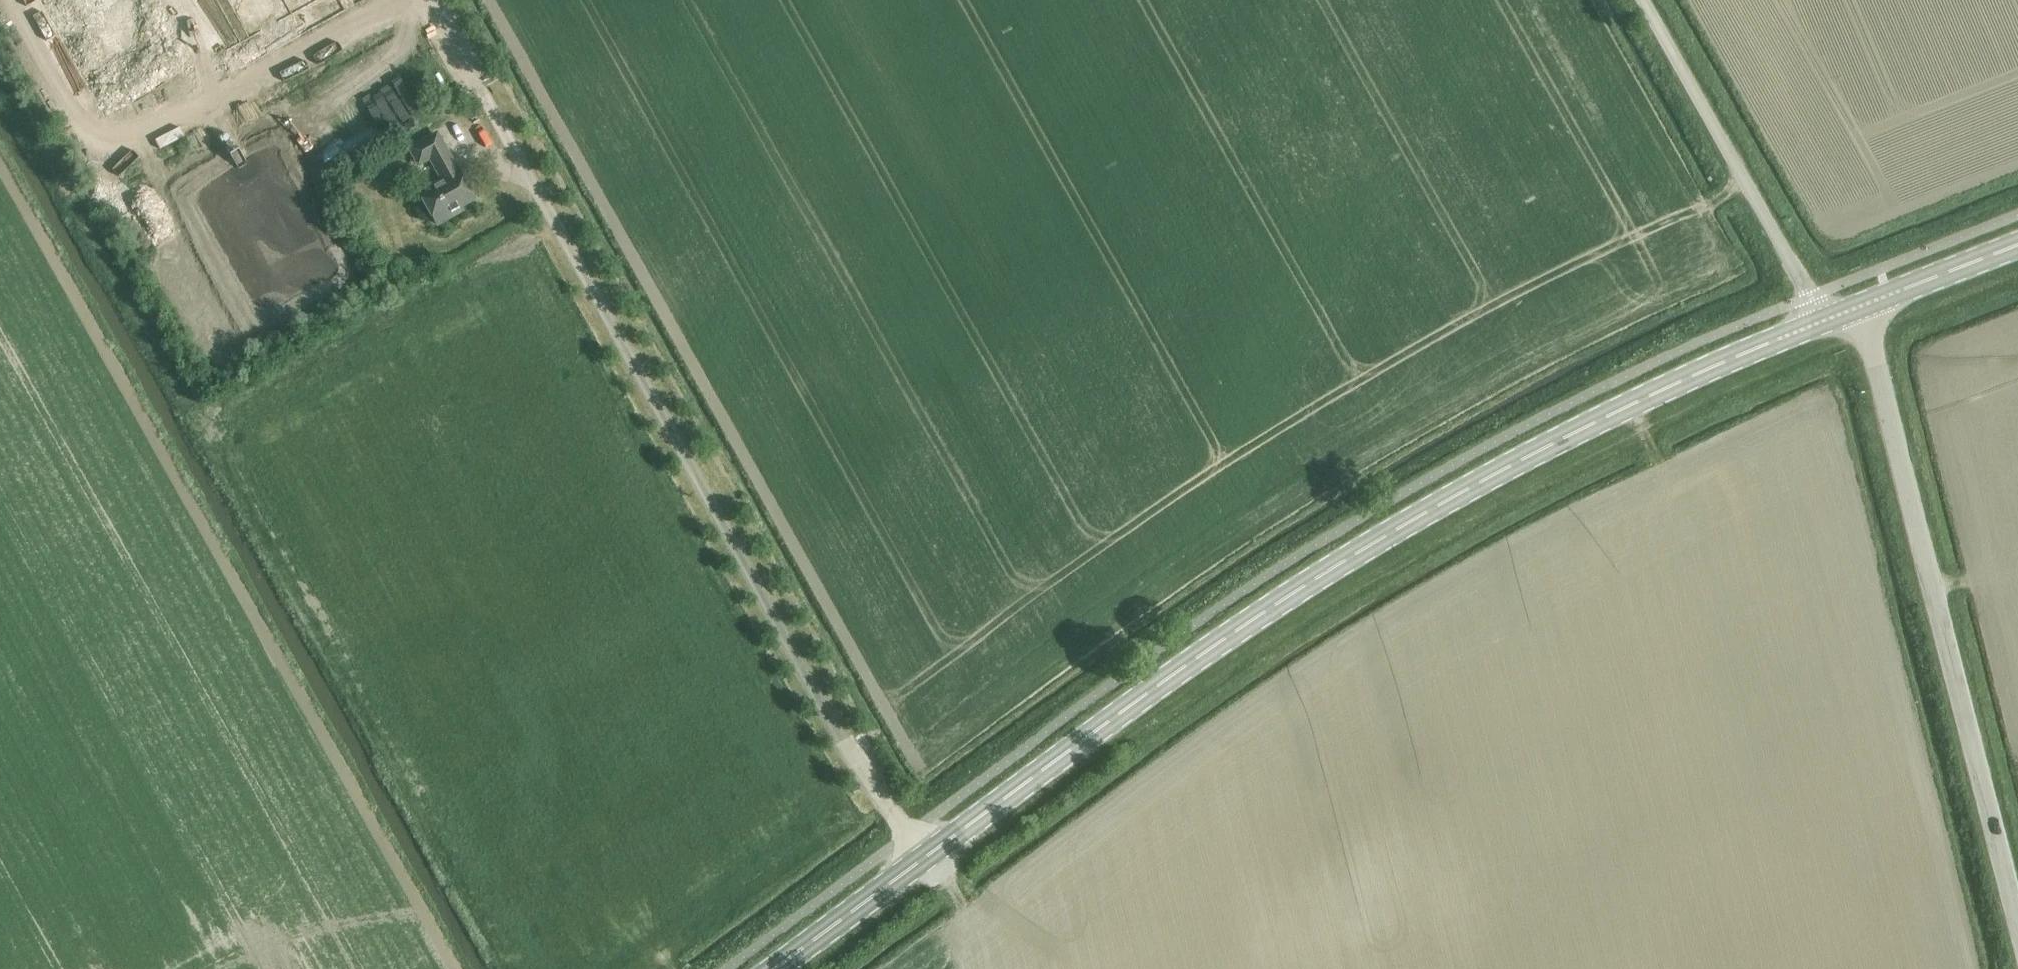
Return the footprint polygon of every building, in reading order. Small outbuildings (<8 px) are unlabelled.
[(104,119),(317,0),(38,0),(104,119)] [(467,169),(463,172),(439,129),(409,146),(420,165),(431,159),(442,178),(419,191),(438,225),(467,209),(465,205),(481,195),(467,169)]
